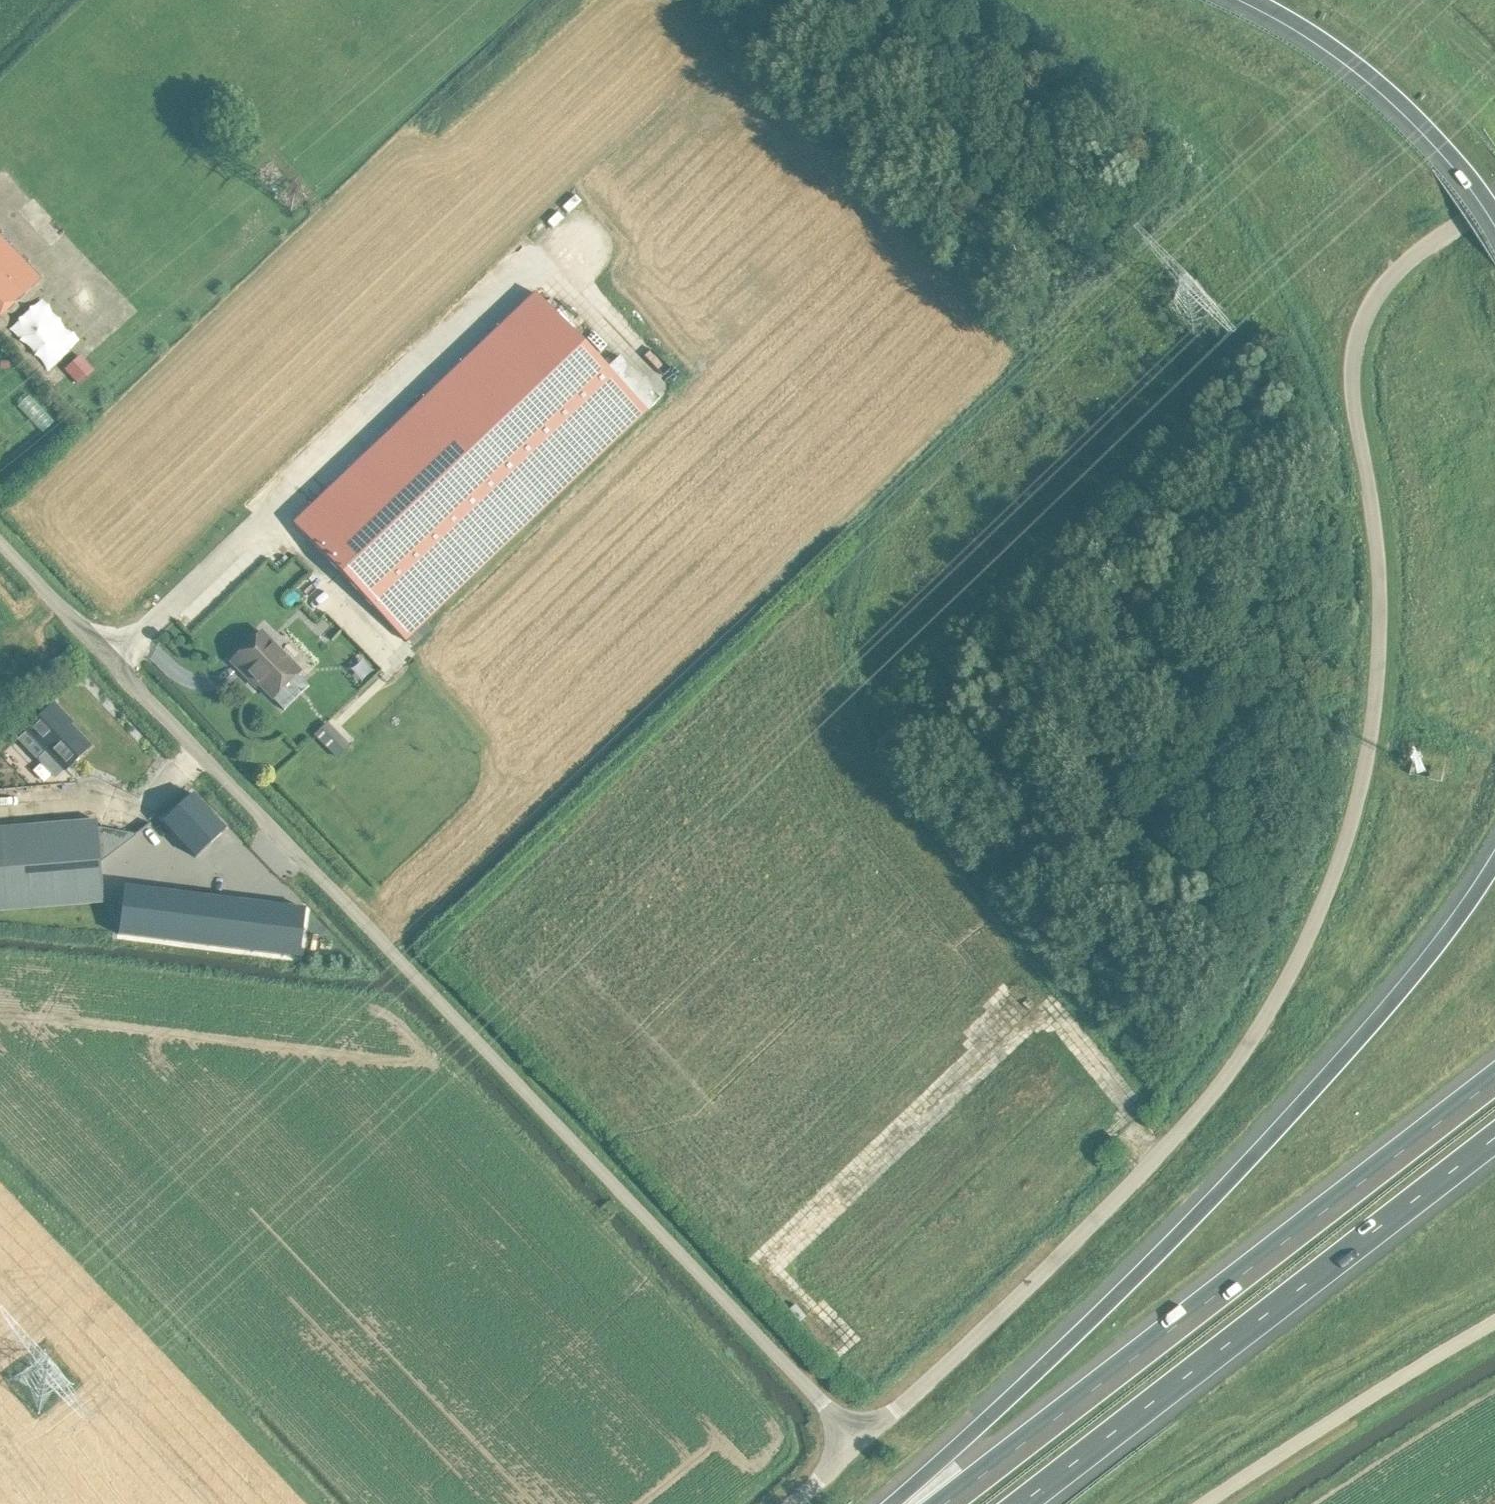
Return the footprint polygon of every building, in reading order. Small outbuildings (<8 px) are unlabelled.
[(40,278),(0,236),(0,317),(40,278)] [(405,641),(420,627),(647,410),(607,368),(535,292),(293,523),(405,641)] [(597,348),(604,342),(587,324),(580,331),(597,348)] [(647,410),(659,398),(619,357),(607,368),(647,410)] [(273,699),(300,672),(261,632),(231,661),(244,675),(247,672),(273,699)] [(53,704),(39,718),(26,730),(47,750),(37,760),(56,779),(65,770),(90,747),(64,719),(66,717),(53,704)] [(350,745),(330,724),(328,722),(315,736),(316,737),(337,758),(350,745)] [(192,794),(162,822),(196,858),(226,830),(192,794)] [(130,833),(97,827),(96,821),(0,829),(0,911),(100,902),(106,898),(102,889),(99,861),(130,839),(130,833)] [(124,886),(118,935),(299,957),(299,958),(305,909),(124,886)] [(910,1091),(918,1099),(937,1081),(929,1073),(910,1091)] [(830,1185),(845,1171),(839,1165),(824,1179),(830,1185)]
